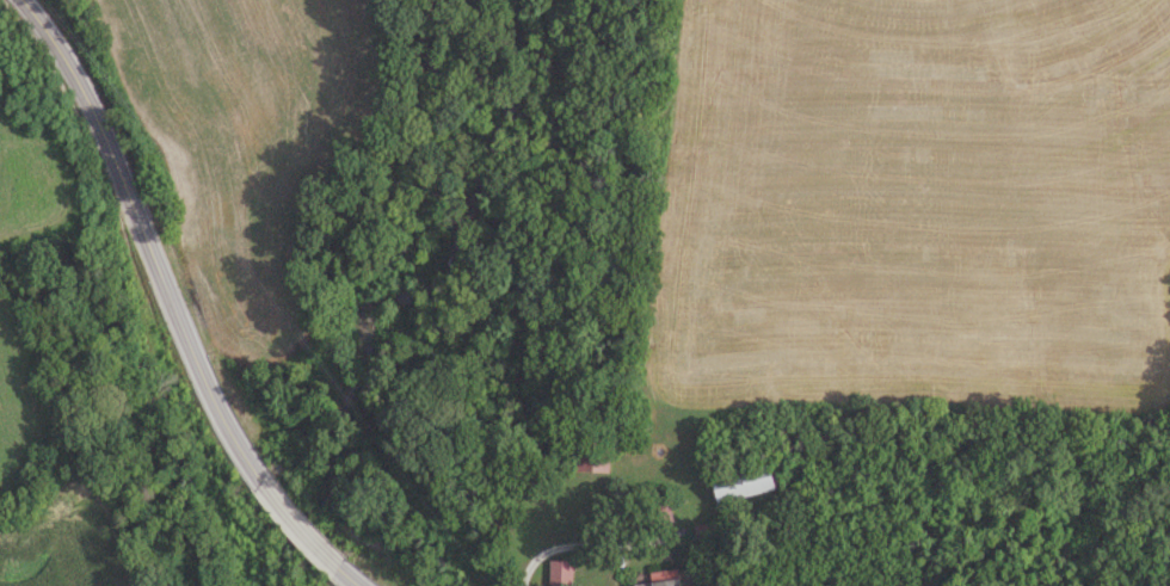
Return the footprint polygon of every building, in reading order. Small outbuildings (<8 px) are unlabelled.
[(611,443),(578,443),(578,474),(611,474),(611,443)] [(711,504),(771,489),(764,464),(705,479),(711,504)] [(570,560),(545,560),(545,585),(570,585),(570,560)] [(647,581),(629,583),(629,585),(677,585),(675,570),(646,573),(647,581)]
